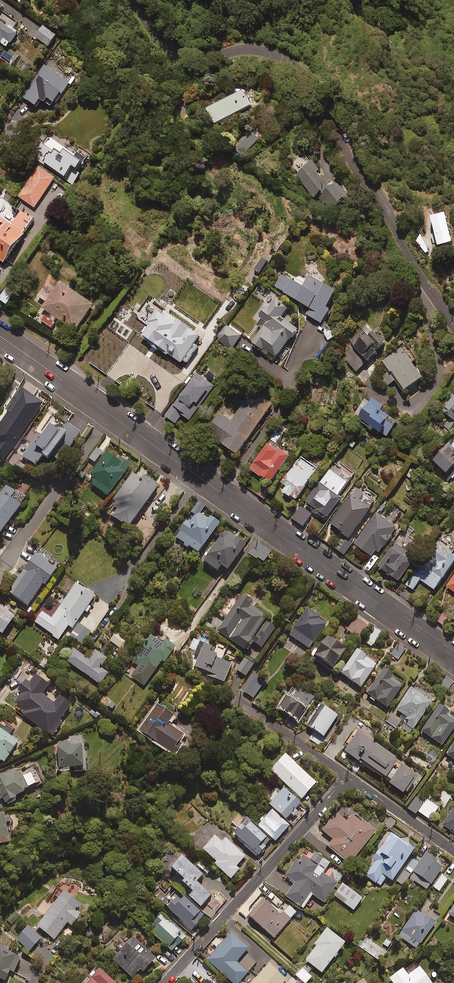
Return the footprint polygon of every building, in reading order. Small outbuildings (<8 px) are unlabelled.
[(2,45),(9,50),(18,36),(0,23),(0,47),(2,45)] [(58,38),(45,28),(37,38),(50,48),(58,38)] [(74,78),(48,61),(23,98),(37,108),(41,102),(46,105),(49,101),(56,105),(74,78)] [(99,91),(90,83),(81,94),(90,102),(99,91)] [(251,107),(244,94),(208,113),(215,126),(251,107)] [(264,137),(258,130),(236,152),(242,158),(264,137)] [(75,155),(53,140),(39,160),(74,185),(80,175),(78,174),(88,159),(77,152),(75,155)] [(300,161),(291,162),(293,170),(301,168),(300,161)] [(320,173),(312,164),(296,177),(315,199),(319,196),(333,213),(349,200),(338,187),(333,191),(318,174),(320,173)] [(56,180),(41,170),(20,198),(35,209),(56,180)] [(453,237),(445,207),(431,211),(438,241),(453,237)] [(0,219),(0,262),(5,265),(26,236),(24,235),(34,221),(22,212),(11,227),(0,219)] [(303,283),(283,272),(275,286),(310,306),(306,314),(321,322),(330,306),(326,304),(335,288),(309,273),(303,283)] [(94,307),(62,283),(43,310),(48,313),(41,322),(51,330),(58,320),(76,333),(94,307)] [(18,290),(12,286),(0,302),(11,310),(18,301),(13,297),(18,290)] [(268,305),(265,303),(258,312),(263,316),(258,323),(261,325),(251,339),(275,357),(298,328),(282,315),(289,305),(276,295),(268,305)] [(191,324),(158,305),(140,336),(182,360),(184,357),(191,361),(197,351),(191,348),(200,332),(189,326),(191,324)] [(386,341),(366,322),(336,353),(356,372),(386,341)] [(241,334),(227,324),(217,338),(232,348),(241,334)] [(381,377),(387,385),(395,379),(405,392),(425,377),(401,345),(380,362),(388,372),(381,377)] [(191,371),(184,366),(176,379),(183,383),(191,371)] [(215,384),(198,371),(165,414),(175,422),(182,413),(189,418),(199,405),(196,402),(207,388),(210,390),(215,384)] [(271,404),(251,390),(231,419),(220,411),(207,430),(238,452),(271,404)] [(20,392),(6,413),(8,415),(0,427),(0,461),(5,464),(43,407),(20,392)] [(441,409),(453,419),(453,393),(441,409)] [(383,403),(372,395),(369,400),(365,397),(355,413),(387,434),(398,419),(381,407),(383,403)] [(449,419),(443,426),(449,430),(453,424),(453,422),(449,419)] [(286,428),(281,425),(271,439),(276,442),(286,428)] [(63,458),(81,435),(69,426),(62,434),(52,426),(41,440),(38,438),(22,458),(36,469),(43,460),(48,465),(57,454),(63,458)] [(405,440),(398,436),(394,444),(402,447),(405,440)] [(453,438),(433,457),(437,461),(434,465),(448,481),(453,475),(453,439),(453,438)] [(288,455),(270,442),(250,467),(269,481),(288,455)] [(118,459),(106,451),(89,475),(94,478),(91,483),(107,495),(129,464),(120,457),(118,459)] [(318,468),(301,456),(282,482),(286,485),(283,490),(296,499),(318,468)] [(355,473),(336,459),(305,502),(326,518),(341,496),(339,494),(355,473)] [(142,481),(133,475),(112,505),(119,510),(113,518),(129,529),(159,487),(145,477),(142,481)] [(350,536),(371,507),(359,498),(364,491),(357,485),(330,522),(350,536)] [(6,486),(0,495),(0,539),(27,500),(6,486)] [(203,506),(197,502),(174,536),(198,552),(219,521),(207,513),(205,516),(200,512),(203,506)] [(308,511),(302,506),(292,517),(299,522),(308,511)] [(397,526),(377,511),(355,542),(372,555),(376,549),(379,551),(397,526)] [(236,541),(223,532),(202,562),(217,572),(220,567),(228,572),(248,543),(239,537),(236,541)] [(352,543),(343,536),(335,547),(345,554),(352,543)] [(417,554),(397,540),(378,565),(398,579),(417,554)] [(270,551),(255,542),(248,553),(263,562),(270,551)] [(439,544),(415,579),(413,578),(407,586),(415,591),(422,581),(436,590),(453,564),(453,554),(439,544)] [(27,571),(11,593),(27,604),(42,582),(44,584),(55,569),(34,555),(24,569),(27,571)] [(68,625),(71,628),(94,594),(75,582),(54,613),(44,606),(34,621),(59,638),(68,625)] [(253,602),(241,594),(216,630),(246,650),(252,641),(261,647),(275,627),(263,619),(266,615),(252,605),(253,602)] [(0,605),(0,632),(1,633),(13,615),(0,605)] [(327,621),(307,607),(288,634),(309,648),(327,621)] [(450,615),(445,611),(438,621),(444,625),(450,615)] [(366,625),(355,617),(347,629),(358,637),(366,625)] [(90,632),(78,623),(69,635),(82,644),(90,632)] [(382,631),(374,627),(364,642),(372,647),(382,631)] [(126,641),(114,631),(108,639),(120,648),(126,641)] [(161,641),(150,634),(131,661),(138,665),(130,676),(144,685),(161,660),(164,662),(174,647),(162,639),(161,641)] [(345,648),(326,634),(310,656),(329,670),(345,648)] [(223,680),(231,663),(215,656),(216,653),(209,650),(211,645),(198,639),(192,652),(198,654),(193,666),(211,673),(211,675),(223,680)] [(405,649),(398,645),(391,655),(398,659),(405,649)] [(88,659),(73,648),(65,660),(99,684),(107,672),(99,667),(106,657),(95,649),(88,659)] [(376,663),(356,649),(340,672),(361,687),(376,663)] [(254,663),(245,657),(236,669),(245,676),(254,663)] [(405,682),(383,666),(365,691),(387,707),(405,682)] [(265,680),(256,673),(243,690),(253,697),(265,680)] [(446,677),(441,685),(453,694),(453,683),(446,677)] [(45,688),(32,678),(22,692),(31,699),(21,712),(51,736),(61,722),(58,720),(71,704),(58,694),(52,702),(41,693),(45,688)] [(313,697),(293,684),(278,707),(298,720),(313,697)] [(434,697),(418,686),(416,690),(410,686),(395,709),(402,714),(399,718),(392,713),(386,722),(398,730),(400,727),(409,733),(434,697)] [(337,714),(320,703),(306,725),(323,736),(337,714)] [(385,712),(372,703),(368,709),(381,718),(385,712)] [(439,703),(421,730),(441,744),(453,726),(453,719),(443,712),(446,708),(439,703)] [(173,715),(158,704),(139,730),(173,754),(182,741),(179,739),(182,734),(167,723),(173,715)] [(0,724),(0,763),(1,764),(17,740),(9,735),(13,728),(3,721),(1,724),(0,724)] [(397,757),(356,729),(343,749),(384,777),(397,757)] [(325,741),(313,733),(309,739),(322,747),(325,741)] [(82,747),(81,736),(68,736),(68,741),(56,742),(58,773),(88,770),(87,747),(82,747)] [(446,754),(453,759),(453,742),(446,754)] [(270,768),(301,797),(315,782),(284,753),(270,768)] [(417,775),(401,764),(395,772),(392,769),(385,780),(404,793),(417,775)] [(33,765),(28,768),(26,765),(14,772),(12,768),(2,774),(0,772),(0,798),(1,797),(4,801),(41,779),(33,765)] [(301,803),(283,786),(278,790),(275,787),(263,799),(285,819),(290,813),(293,816),(298,811),(295,809),(301,803)] [(423,802),(415,797),(407,808),(415,814),(417,811),(434,823),(439,817),(433,813),(438,807),(426,798),(423,802)] [(442,824),(453,833),(453,807),(442,824)] [(271,808),(256,824),(274,841),(289,825),(271,808)] [(3,812),(0,813),(0,843),(9,841),(5,822),(10,821),(9,817),(4,818),(3,812)] [(327,846),(349,864),(377,830),(366,820),(364,823),(353,814),(346,821),(336,813),(322,830),(333,839),(327,846)] [(270,840),(245,818),(232,832),(257,855),(270,840)] [(399,837),(388,830),(369,862),(372,863),(364,876),(380,886),(386,877),(392,881),(413,848),(398,839),(399,837)] [(221,841),(214,835),(202,848),(215,860),(213,862),(230,878),(239,868),(235,865),(244,856),(224,837),(221,841)] [(329,862),(314,852),(309,859),(301,853),(286,875),(295,882),(285,895),(303,908),(313,894),(323,902),(337,883),(322,872),(329,862)] [(182,878),(181,880),(191,890),(188,894),(200,905),(210,894),(195,880),(202,873),(181,853),(169,866),(182,878)] [(443,866),(424,853),(418,861),(415,859),(407,870),(412,873),(409,877),(429,891),(432,886),(439,891),(448,878),(439,872),(443,866)] [(410,874),(404,870),(396,881),(402,885),(410,874)] [(362,898),(342,883),(333,895),(353,910),(362,898)] [(79,902),(62,890),(36,926),(54,939),(66,922),(71,925),(80,913),(74,909),(79,902)] [(181,898),(173,891),(162,904),(191,929),(204,913),(183,895),(181,898)] [(282,913),(263,897),(247,915),(274,937),(296,911),(288,905),(282,913)] [(434,922),(416,909),(398,936),(416,948),(434,922)] [(185,936),(160,913),(146,927),(171,951),(185,936)] [(40,937),(26,925),(15,938),(29,950),(40,937)] [(345,942),(326,928),(314,944),(316,946),(305,960),(321,972),(345,942)] [(231,932),(206,959),(233,982),(238,982),(248,972),(236,961),(248,947),(231,932)] [(154,957),(131,936),(111,958),(132,977),(139,969),(142,971),(154,957)] [(380,947),(367,937),(359,947),(379,961),(392,944),(386,939),(380,947)] [(0,945),(0,978),(4,980),(9,970),(12,972),(21,956),(0,945)] [(272,959),(251,982),(283,982),(286,979),(280,974),(284,970),(272,959)] [(419,966),(407,975),(402,968),(388,977),(392,982),(431,982),(419,966)] [(97,967),(82,982),(115,982),(97,967)] [(302,968),(296,975),(304,982),(306,982),(311,976),(302,968)]
